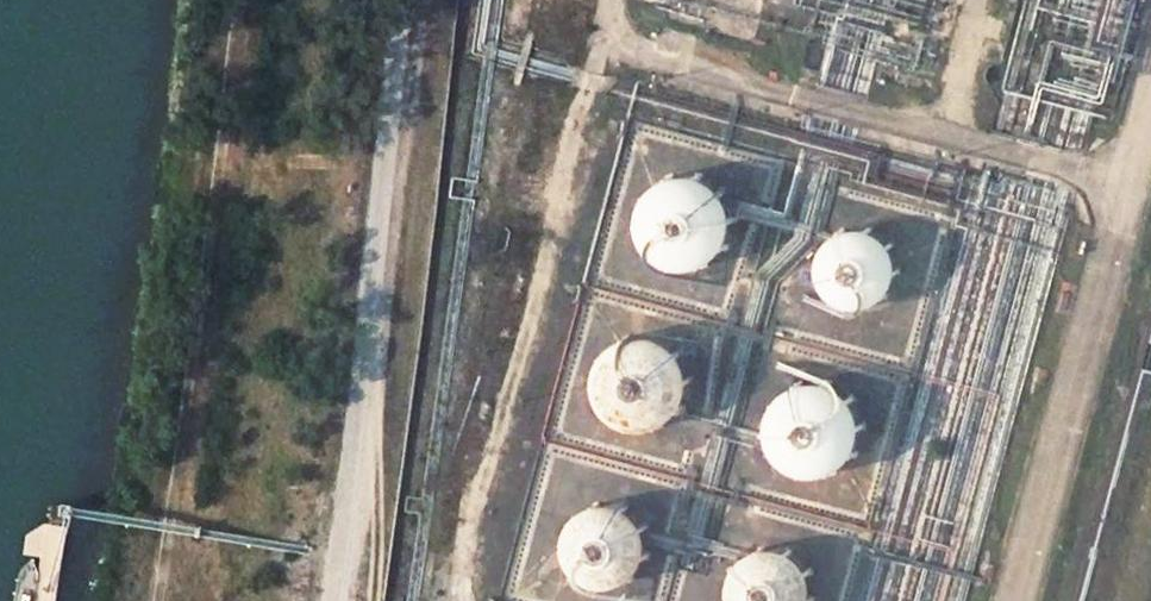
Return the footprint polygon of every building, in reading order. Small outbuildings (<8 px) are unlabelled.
[(689,267),(704,264),(711,261),(723,251),(727,245),(732,231),(733,216),(729,201),(720,189),(714,184),(700,178),(685,177),(666,182),(651,195),(645,207),(643,227),(646,240),(653,251),(669,263),(689,267)] [(851,301),(871,300),(877,298),(890,286),(896,276),(898,259),(893,242),(886,233),(871,224),(854,222),(842,226),(831,233),(823,244),(819,264),(821,277),(828,288),(838,297),(851,301)] [(681,359),(669,349),(658,346),(649,345),(629,350),(613,364),(605,379),(604,390),(606,401),(610,412),(617,420),(626,427),(637,431),(648,432),(665,429),(679,420),(689,406),(692,395),(692,384),(690,374),(681,359)] [(781,410),(775,427),(774,431),(777,449),(787,465),(802,475),(816,478),(831,476),(847,468),(857,457),(863,439),(862,422),(855,407),(840,394),(825,389),(808,390),(793,397),(781,410)] [(582,519),(573,531),(572,534),(569,548),(572,563),(580,575),(594,585),(609,588),(625,585),(636,577),(646,564),(649,548),(645,532),(638,521),(625,512),(612,509),(594,511),(582,519)] [(747,564),(745,566),(737,579),(734,593),(736,600),(813,600),(814,597),(812,581),(804,567),(791,557),(775,553),(759,556),(747,564)]
